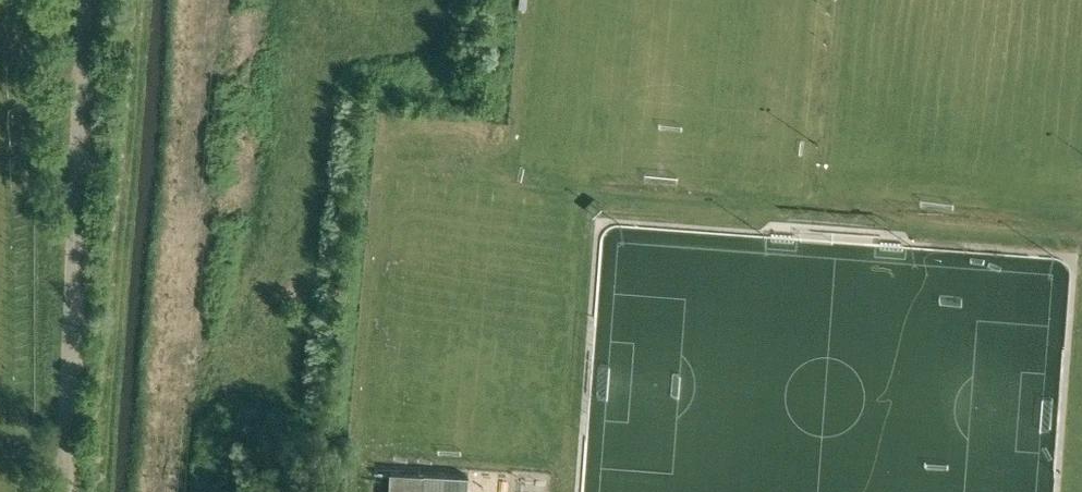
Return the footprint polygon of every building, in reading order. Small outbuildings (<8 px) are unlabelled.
[(467,476),(389,472),(388,491),(466,491),(467,476)]
